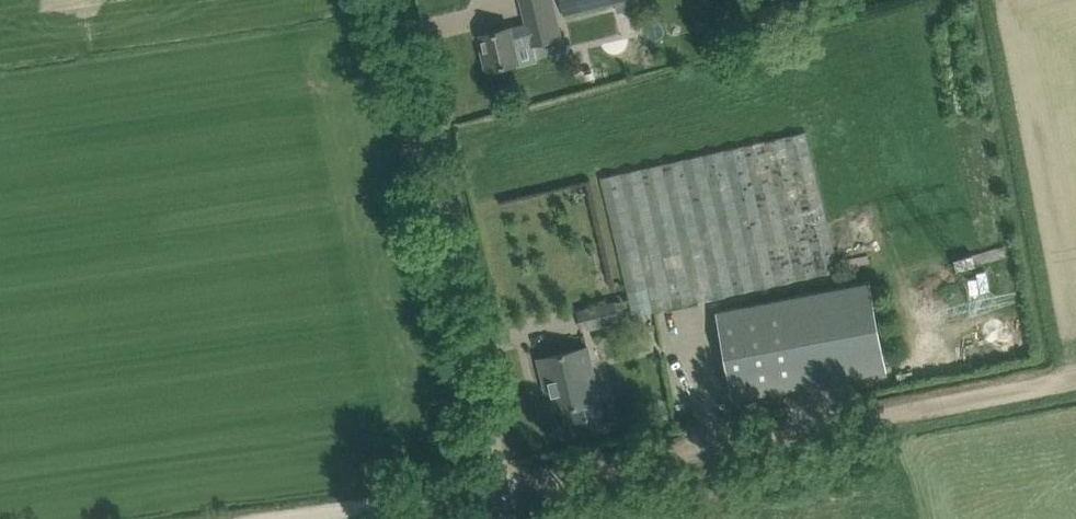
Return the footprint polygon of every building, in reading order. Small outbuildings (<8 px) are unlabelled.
[(483,34),(486,50),(483,51),(488,68),(517,61),(518,65),(538,60),(534,43),(562,37),(552,0),(522,0),(528,23),(483,34)] [(565,15),(596,8),(594,0),(562,0),(565,15)] [(811,133),(604,170),(629,309),(836,273),(811,133)] [(871,281),(718,310),(735,398),(887,369),(871,281)] [(583,330),(621,321),(616,302),(578,310),(583,330)] [(587,347),(539,358),(546,386),(551,385),(557,411),(570,408),(573,422),(603,415),(599,395),(585,398),(580,375),(593,372),(587,347)]
